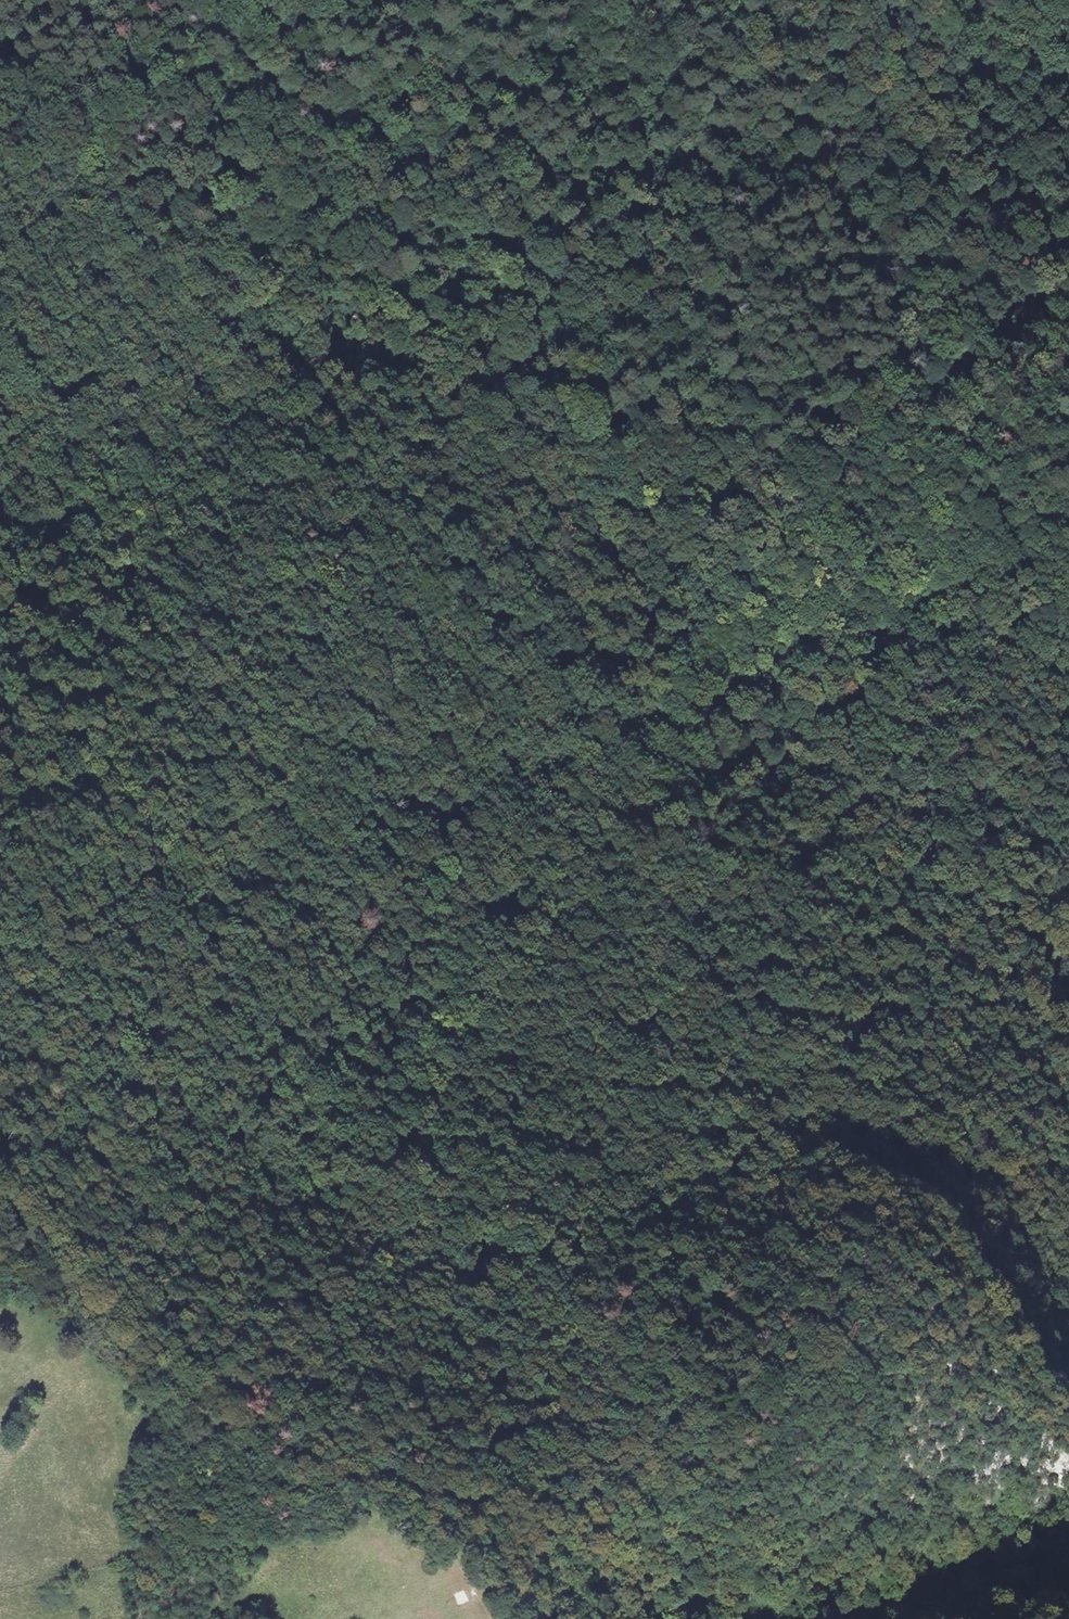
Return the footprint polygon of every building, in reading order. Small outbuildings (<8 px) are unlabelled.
[(457,1606),(469,1601),(464,1589),(452,1594),(457,1606)]
